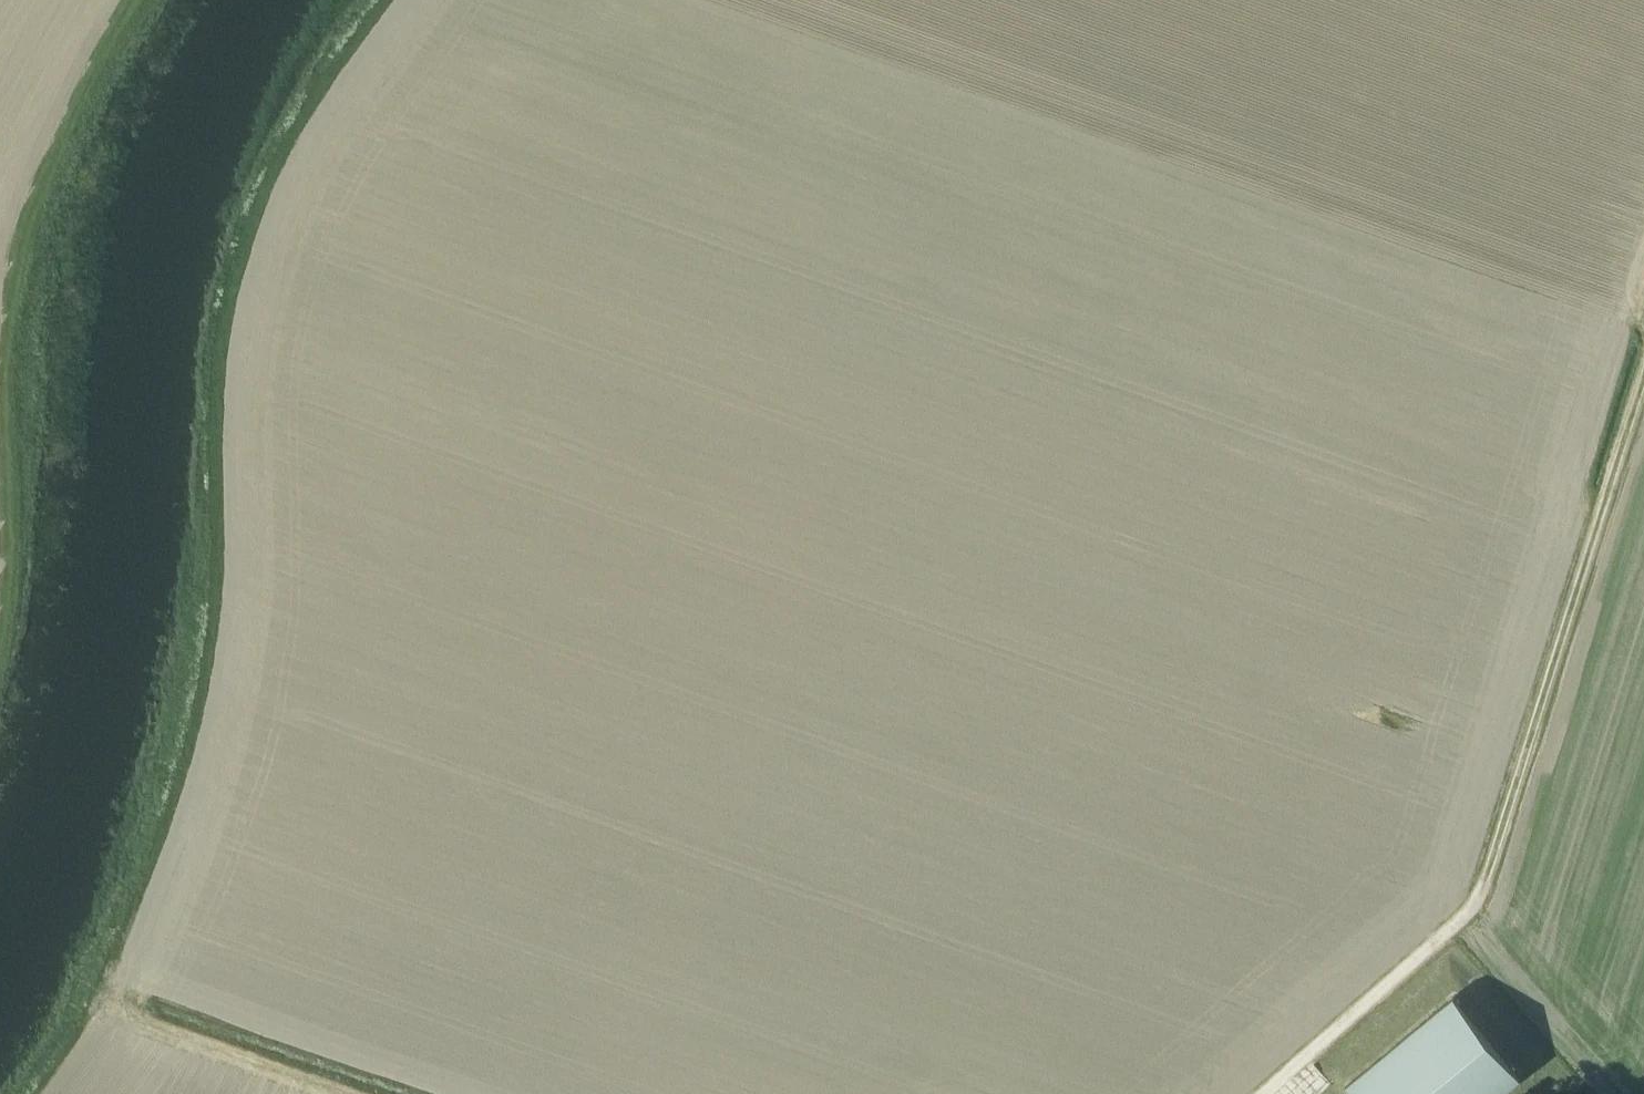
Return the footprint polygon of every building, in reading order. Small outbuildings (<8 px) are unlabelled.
[(1521,1074),(1454,993),(1348,1080),(1360,1093),(1496,1093),(1521,1074)]
